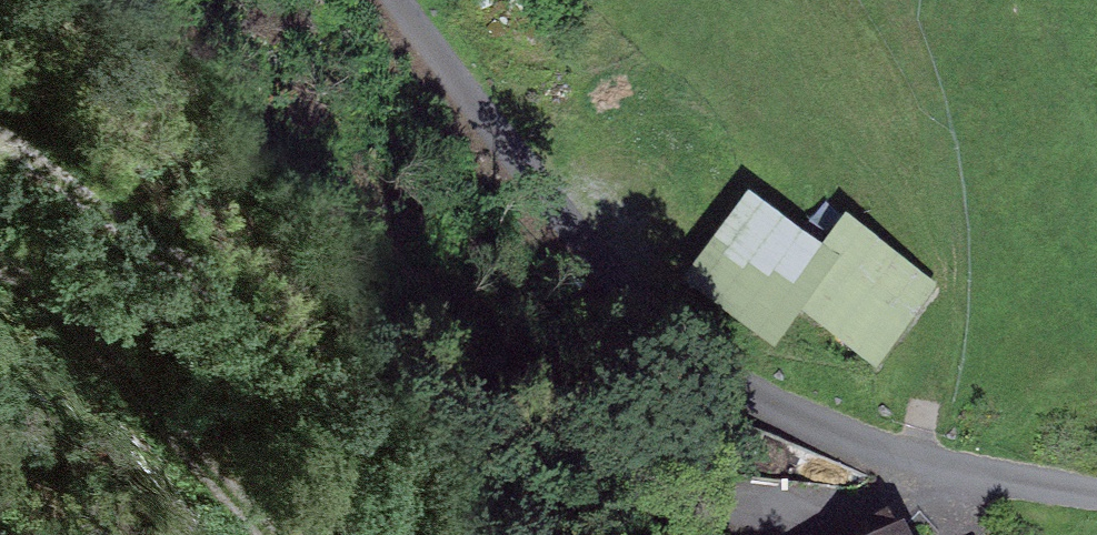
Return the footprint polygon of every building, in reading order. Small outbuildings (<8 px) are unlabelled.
[(819,259),(755,207),(686,289),(768,357),(801,318),(868,373),(934,294),(849,223),(819,259)] [(884,522),(860,534),(891,534),(884,522)]
